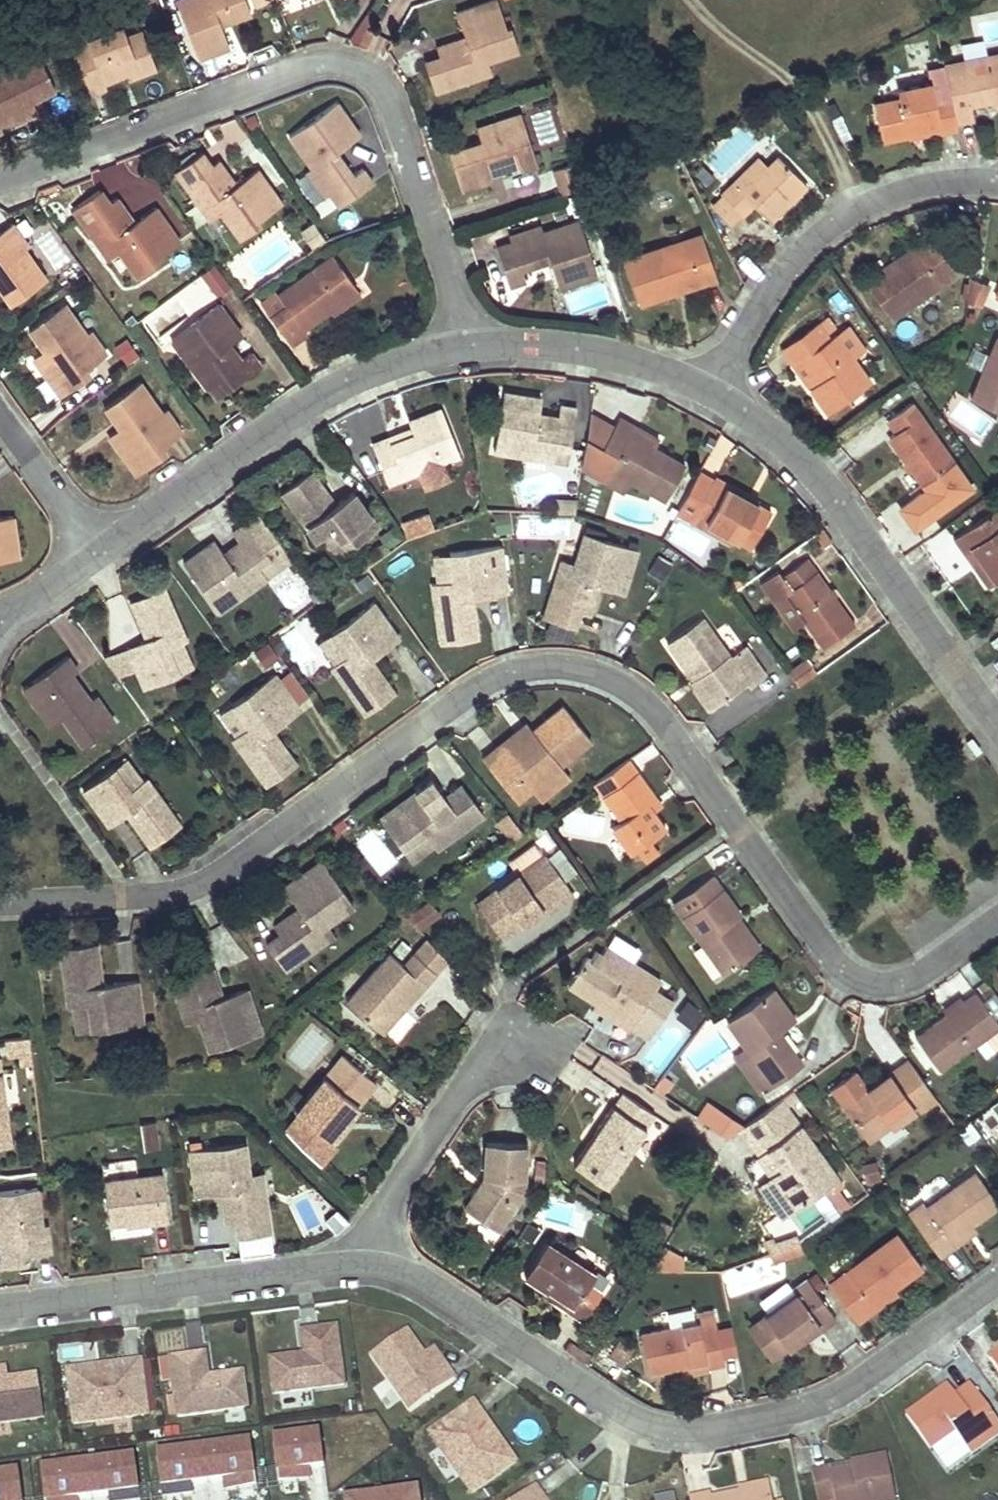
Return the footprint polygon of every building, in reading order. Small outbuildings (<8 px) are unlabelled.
[(246,0),(176,0),(175,0),(198,59),(230,47),(221,25),(219,19),(249,8),(246,0)] [(424,61),(434,92),(467,81),(463,68),(488,59),(518,49),(511,26),(506,28),(497,0),(493,0),(456,12),(462,30),(466,28),(468,36),(465,37),(436,46),(439,56),(424,61)] [(251,13),(249,8),(219,19),(221,25),(251,13)] [(122,24),(87,38),(91,49),(76,54),(90,92),(106,86),(104,80),(118,75),(117,73),(125,70),(127,78),(156,67),(142,30),(127,36),(122,24)] [(352,42),(369,46),(373,31),(357,26),(352,42)] [(72,43),(76,54),(91,49),(87,38),(72,43)] [(962,45),(965,61),(986,57),(983,40),(962,45)] [(13,110),(19,122),(38,112),(31,100),(38,97),(39,98),(56,90),(36,50),(3,67),(0,63),(0,117),(13,110)] [(955,122),(974,119),(971,104),(997,98),(997,54),(986,57),(965,61),(943,65),(950,96),(955,122)] [(492,73),(488,59),(463,68),(467,81),(492,73)] [(894,76),(897,90),(931,83),(928,69),(894,76)] [(940,131),(957,128),(955,122),(950,96),(934,99),(931,83),(897,90),(899,99),(874,104),(882,140),(908,135),(907,129),(938,123),(940,131)] [(339,206),(372,183),(362,169),(353,175),(336,151),(332,147),(339,142),(342,147),(360,134),(338,101),(289,135),(312,168),(316,165),(333,189),(329,192),(339,206)] [(0,117),(0,131),(19,122),(13,110),(0,117)] [(537,165),(521,113),(496,122),(501,136),(482,142),(449,152),(461,190),(491,180),(489,174),(519,164),(521,171),(537,165)] [(478,127),(482,142),(501,136),(496,122),(478,127)] [(938,123),(907,129),(908,135),(909,138),(940,131),(938,123)] [(336,151),(342,147),(339,142),(332,147),(336,151)] [(211,164),(202,151),(175,170),(195,198),(207,190),(222,212),(240,238),(260,225),(257,220),(282,203),(258,168),(243,179),(245,182),(239,187),(236,183),(219,158),(211,164)] [(807,184),(778,155),(767,167),(742,192),(733,183),(721,194),(742,215),(753,204),(770,221),(807,184)] [(758,158),(733,183),(742,192),(767,167),(758,158)] [(576,163),(553,171),(561,194),(584,187),(576,163)] [(329,192),(333,189),(316,165),(312,168),(307,172),(323,196),(329,192)] [(109,202),(101,189),(73,207),(93,236),(105,228),(120,250),(138,276),(158,263),(155,259),(181,241),(157,206),(141,217),(143,220),(137,224),(135,221),(118,196),(109,202)] [(210,220),(222,212),(207,190),(195,198),(210,220)] [(732,225),(742,215),(721,194),(711,203),(732,225)] [(496,246),(508,285),(525,280),(521,268),(549,259),(555,258),(557,265),(552,267),(559,288),(597,276),(579,220),(540,232),(542,237),(514,245),(513,240),(496,246)] [(2,289),(1,290),(12,304),(46,278),(24,248),(28,246),(11,223),(0,231),(0,286),(2,289)] [(513,240),(514,245),(542,237),(540,232),(538,225),(511,234),(513,240)] [(313,227),(301,235),(311,251),(323,243),(313,227)] [(108,258),(120,250),(105,228),(93,236),(108,258)] [(675,247),(704,238),(702,232),(673,242),(675,247)] [(931,236),(866,282),(868,284),(920,248),(924,255),(937,246),(931,236)] [(673,242),(624,258),(639,303),(668,293),(666,286),(681,280),(684,288),(717,277),(704,238),(675,247),(673,242)] [(920,248),(868,284),(891,318),(956,273),(937,246),(924,255),(920,248)] [(307,333),(303,329),(358,290),(332,254),(278,294),(286,305),(270,316),(291,344),(307,333)] [(214,266),(202,274),(217,294),(229,286),(214,266)] [(681,280),(666,286),(668,293),(684,288),(681,280)] [(990,287),(973,280),(965,302),(982,308),(990,287)] [(270,316),(286,305),(278,294),(275,291),(260,302),(270,316)] [(55,366),(71,389),(90,375),(86,369),(106,354),(90,331),(86,334),(64,303),(28,328),(39,343),(40,343),(45,348),(33,357),(46,373),(55,366)] [(219,303),(171,340),(207,387),(219,377),(228,389),(260,365),(250,352),(241,359),(229,343),(242,333),(219,303)] [(826,334),(835,328),(827,316),(818,323),(826,334)] [(818,323),(782,348),(794,365),(802,360),(818,382),(810,388),(829,413),(870,383),(853,359),(835,334),(829,339),(826,334),(818,323)] [(848,325),(835,334),(853,359),(865,349),(848,325)] [(997,410),(997,336),(972,399),(997,410)] [(139,358),(128,342),(116,350),(127,366),(139,358)] [(818,382),(802,360),(794,365),(810,388),(818,382)] [(61,396),(71,389),(55,366),(46,373),(61,396)] [(219,377),(207,387),(215,399),(228,389),(219,377)] [(132,445),(147,467),(167,453),(162,447),(182,433),(166,409),(162,412),(140,382),(105,407),(115,422),(116,421),(121,427),(109,435),(121,452),(132,445)] [(504,391),(494,450),(553,460),(555,444),(570,447),(576,408),(559,405),(558,416),(538,413),(541,397),(504,391)] [(911,403),(888,420),(896,432),(889,437),(922,484),(953,461),(911,403)] [(388,437),(372,444),(383,472),(398,467),(402,478),(416,472),(441,463),(459,455),(441,408),(408,421),(411,428),(414,437),(409,439),(408,436),(390,443),(388,437)] [(603,448),(587,439),(582,469),(604,480),(610,471),(629,481),(666,501),(685,466),(654,449),(659,440),(620,418),(603,448)] [(411,428),(388,437),(390,443),(408,436),(409,439),(414,437),(411,428)] [(555,444),(553,460),(567,462),(570,447),(555,444)] [(137,474),(147,467),(132,445),(121,452),(137,474)] [(973,489),(953,461),(922,484),(925,488),(898,508),(916,531),(973,489)] [(441,463),(416,472),(424,493),(449,484),(441,463)] [(398,467),(383,472),(387,483),(402,478),(398,467)] [(349,549),(379,527),(353,491),(336,504),(333,505),(327,496),(329,495),(311,471),(281,492),(316,540),(319,537),(333,527),(349,549)] [(624,491),(629,481),(610,471),(604,480),(624,491)] [(736,536),(753,545),(772,511),(756,502),(714,478),(699,471),(677,512),(692,521),(696,514),(736,536)] [(756,502),(759,499),(715,475),(714,478),(756,502)] [(327,496),(333,505),(336,504),(329,495),(327,496)] [(575,514),(576,501),(555,500),(554,513),(575,514)] [(954,539),(963,553),(971,548),(995,583),(997,581),(997,507),(954,539)] [(432,514),(401,525),(407,541),(437,530),(432,514)] [(733,543),(736,536),(696,514),(692,521),(733,543)] [(18,558),(13,516),(0,518),(0,560),(18,558)] [(214,541),(183,563),(218,612),(266,577),(257,564),(269,556),(246,524),(233,533),(239,542),(223,554),(217,545),(214,541)] [(335,559),(349,549),(333,527),(319,537),(335,559)] [(623,593),(637,549),(585,532),(575,564),(567,589),(554,585),(543,617),(574,627),(579,612),(589,615),(598,585),(599,582),(606,585),(605,588),(623,593)] [(217,545),(223,554),(239,542),(233,533),(217,545)] [(433,584),(441,642),(478,638),(474,608),(471,608),(470,596),(472,596),(508,591),(503,547),(451,554),(454,581),(438,583),(433,584)] [(988,588),(995,583),(971,548),(963,553),(988,588)] [(454,581),(451,554),(435,556),(438,583),(454,581)] [(676,564),(662,554),(650,571),(665,581),(676,564)] [(278,569),(269,556),(257,564),(266,577),(278,569)] [(855,624),(807,557),(781,575),(778,571),(761,583),(774,602),(775,601),(794,629),(805,621),(823,647),(855,624)] [(562,559),(554,585),(567,589),(575,564),(562,559)] [(373,584),(366,574),(356,582),(363,591),(373,584)] [(146,639),(126,648),(136,670),(144,689),(178,674),(167,649),(183,642),(187,641),(164,587),(130,602),(142,629),(144,628),(148,639),(146,639)] [(331,667),(365,715),(395,693),(377,669),(375,670),(368,661),(370,659),(400,638),(374,602),(331,633),(348,655),(334,664),(331,667)] [(666,642),(698,686),(702,683),(718,704),(747,683),(750,687),(765,676),(744,646),(730,656),(702,617),(666,642)] [(348,655),(331,633),(318,642),(334,664),(348,655)] [(167,649),(178,674),(193,667),(183,642),(167,649)] [(255,652),(265,666),(278,658),(267,642),(255,652)] [(126,648),(103,658),(118,677),(136,670),(126,648)] [(67,656),(23,688),(38,708),(50,700),(62,716),(82,744),(114,721),(95,695),(90,699),(72,674),(77,670),(67,656)] [(370,659),(368,661),(375,670),(377,669),(370,659)] [(816,672),(807,659),(788,672),(798,686),(816,672)] [(232,738),(266,786),(296,764),(279,740),(277,742),(270,732),(272,730),(301,709),(275,673),(233,704),(249,726),(236,735),(232,738)] [(694,688),(709,710),(718,704),(702,683),(698,686),(694,688)] [(50,724),(62,716),(50,700),(38,708),(50,724)] [(249,726),(233,704),(220,713),(236,735),(249,726)] [(591,740),(563,706),(533,730),(504,753),(498,745),(483,758),(516,800),(531,788),(560,764),(591,740)] [(498,745),(504,753),(533,730),(527,722),(498,745)] [(272,730),(270,732),(277,742),(279,740),(272,730)] [(723,742),(714,749),(724,764),(734,757),(723,742)] [(127,758),(113,768),(129,790),(142,780),(127,758)] [(656,798),(628,759),(594,783),(621,821),(613,827),(631,853),(636,850),(651,840),(666,830),(652,812),(647,804),(656,798)] [(570,776),(560,764),(531,788),(540,800),(570,776)] [(113,768),(82,790),(109,826),(126,813),(128,812),(135,821),(133,822),(151,847),(181,825),(146,778),(142,780),(129,790),(113,768)] [(416,791),(380,818),(402,848),(424,832),(434,845),(437,849),(484,814),(462,785),(438,802),(440,804),(430,811),(429,809),(416,791)] [(661,806),(656,798),(647,804),(652,812),(661,806)] [(429,809),(430,811),(440,804),(438,802),(429,809)] [(135,821),(128,812),(126,813),(133,822),(135,821)] [(520,835),(509,818),(495,826),(507,844),(520,835)] [(549,833),(540,821),(531,828),(539,840),(549,833)] [(631,853),(613,827),(601,835),(620,862),(631,853)] [(424,832),(402,848),(412,861),(434,845),(424,832)] [(660,853),(651,840),(636,850),(646,864),(660,853)] [(534,843),(508,861),(517,874),(543,856),(534,843)] [(577,872),(560,848),(547,857),(565,881),(577,872)] [(517,874),(489,894),(514,929),(532,916),(556,899),(560,904),(574,894),(565,881),(547,857),(545,854),(543,856),(517,874)] [(353,904),(322,860),(283,887),(294,902),(297,900),(302,907),(299,908),(274,926),(280,934),(266,944),(285,970),(313,950),(305,938),(326,924),(353,904)] [(740,915),(711,875),(673,902),(724,974),(754,953),(731,921),(736,917),(740,915)] [(489,894),(477,902),(502,938),(514,929),(489,894)] [(556,899),(532,916),(535,921),(560,904),(556,899)] [(428,901),(406,916),(418,929),(438,915),(428,901)] [(731,921),(754,953),(759,949),(736,917),(731,921)] [(305,938),(313,950),(334,935),(326,924),(305,938)] [(96,943),(60,948),(67,1006),(72,1005),(88,1004),(92,1030),(143,1024),(137,980),(102,984),(99,985),(98,973),(100,973),(96,943)] [(587,957),(568,985),(596,1002),(617,1016),(613,1021),(629,1031),(631,1027),(649,1038),(673,1002),(655,990),(661,980),(606,946),(601,954),(596,951),(591,959),(587,957)] [(390,953),(346,1002),(377,1029),(419,981),(424,985),(435,972),(414,954),(404,966),(390,953)] [(209,1050),(262,1033),(246,988),(229,994),(230,997),(223,1000),(222,997),(212,968),(202,971),(197,955),(166,966),(177,999),(191,994),(199,1019),(209,1050)] [(419,981),(377,1029),(382,1033),(424,985),(419,981)] [(772,988),(727,1022),(745,1047),(773,1086),(803,1065),(779,1032),(795,1020),(772,988)] [(915,1036),(940,1070),(976,1044),(997,1028),(997,1023),(975,992),(915,1036)] [(191,994),(177,999),(186,1024),(199,1019),(191,994)] [(692,1027),(706,1017),(695,1000),(681,1010),(692,1027)] [(617,1016),(596,1002),(593,1008),(613,1021),(617,1016)] [(75,1033),(92,1030),(88,1004),(72,1005),(75,1033)] [(976,1044),(985,1058),(997,1048),(997,1028),(976,1044)] [(21,1064),(32,1062),(29,1036),(5,1040),(7,1056),(20,1055),(21,1064)] [(773,1086),(745,1047),(733,1056),(748,1076),(753,1077),(764,1092),(773,1086)] [(377,1083),(343,1055),(295,1112),(330,1140),(348,1118),(377,1083)] [(937,1099),(908,1060),(891,1071),(916,1106),(920,1112),(937,1099)] [(10,1145),(0,1071),(0,1146),(10,1145)] [(916,1106),(891,1071),(866,1090),(860,1082),(837,1098),(867,1142),(916,1106)] [(671,1082),(662,1076),(653,1089),(662,1095),(671,1082)] [(608,1186),(655,1115),(622,1093),(613,1106),(613,1105),(575,1164),(608,1186)] [(782,1098),(774,1104),(793,1130),(801,1124),(782,1098)] [(793,1130),(774,1104),(750,1122),(782,1167),(774,1173),(770,1176),(795,1209),(840,1177),(801,1124),(793,1130)] [(711,1128),(720,1114),(706,1105),(697,1118),(711,1128)] [(741,1128),(720,1114),(711,1128),(728,1138),(741,1128)] [(330,1140),(337,1145),(354,1124),(348,1118),(330,1140)] [(159,1148),(155,1121),(142,1123),(146,1149),(159,1148)] [(782,1167),(750,1122),(741,1128),(774,1173),(782,1167)] [(526,1145),(486,1142),(484,1178),(488,1178),(487,1185),(470,1211),(498,1230),(523,1191),(526,1145)] [(245,1143),(190,1150),(196,1196),(214,1194),(214,1190),(222,1189),(222,1192),(227,1223),(236,1221),(239,1238),(271,1233),(266,1199),(253,1201),(249,1175),(245,1143)] [(880,1181),(874,1161),(863,1164),(868,1184),(880,1181)] [(534,1179),(543,1180),(545,1167),(535,1166),(534,1179)] [(913,1221),(939,1257),(954,1246),(950,1241),(971,1226),(997,1206),(997,1203),(975,1172),(926,1207),(929,1210),(913,1221)] [(162,1173),(104,1181),(110,1224),(127,1222),(151,1219),(151,1223),(169,1221),(162,1173)] [(253,1201),(266,1199),(262,1173),(249,1175),(253,1201)] [(795,1209),(770,1176),(760,1184),(785,1217),(795,1209)] [(464,1207),(470,1211),(487,1185),(488,1178),(484,1178),(464,1207)] [(595,1206),(599,1199),(576,1184),(572,1191),(595,1206)] [(841,1184),(828,1190),(837,1211),(849,1205),(841,1184)] [(0,1239),(4,1266),(30,1263),(29,1255),(53,1252),(50,1224),(43,1225),(38,1188),(0,1192),(0,1239)] [(922,1201),(907,1212),(913,1221),(929,1210),(926,1207),(922,1201)] [(350,1226),(339,1214),(327,1224),(338,1236),(350,1226)] [(649,1233),(663,1242),(672,1226),(659,1218),(649,1233)] [(532,1241),(539,1230),(528,1224),(521,1234),(532,1241)] [(975,1231),(971,1226),(950,1241),(954,1246),(975,1231)] [(796,1233),(782,1239),(786,1247),(799,1242),(796,1233)] [(898,1235),(830,1284),(857,1322),(874,1309),(871,1304),(895,1287),(922,1268),(898,1235)] [(773,1237),(764,1240),(768,1253),(786,1247),(782,1239),(774,1241),(773,1237)] [(588,1284),(595,1274),(546,1242),(524,1275),(547,1290),(548,1288),(573,1305),(569,1311),(584,1321),(602,1294),(598,1291),(588,1284)] [(684,1258),(663,1247),(649,1271),(683,1270),(684,1258)] [(604,1280),(595,1274),(588,1284),(598,1291),(604,1280)] [(771,1359),(799,1338),(819,1324),(822,1328),(836,1318),(807,1278),(793,1288),(797,1293),(748,1328),(771,1359)] [(898,1292),(895,1287),(871,1304),(874,1309),(898,1292)] [(544,1294),(569,1311),(573,1305),(548,1288),(547,1290),(544,1294)] [(698,1322),(641,1333),(649,1373),(684,1367),(706,1363),(707,1368),(725,1365),(717,1326),(699,1329),(698,1322)] [(819,1324),(799,1338),(802,1342),(822,1328),(819,1324)] [(337,1327),(302,1331),(305,1354),(305,1358),(300,1358),(299,1355),(271,1358),(275,1394),(344,1385),(337,1327)] [(455,1380),(446,1366),(436,1373),(423,1355),(406,1330),(371,1355),(410,1411),(455,1380)] [(633,1347),(620,1338),(609,1354),(623,1363),(633,1347)] [(433,1348),(423,1355),(436,1373),(446,1366),(433,1348)] [(987,1357),(997,1372),(997,1350),(987,1357)] [(208,1377),(205,1354),(170,1358),(178,1416),(246,1407),(242,1373),(214,1376),(214,1379),(209,1380),(208,1377)] [(86,1368),(67,1369),(74,1424),(147,1415),(141,1361),(124,1363),(125,1369),(87,1373),(86,1368)] [(87,1373),(125,1369),(124,1363),(86,1368),(87,1373)] [(706,1363),(684,1367),(685,1373),(707,1368),(706,1363)] [(9,1379),(8,1368),(0,1369),(0,1380),(9,1379)] [(44,1418),(38,1375),(9,1379),(0,1380),(0,1424),(44,1418)] [(942,1390),(906,1415),(930,1449),(955,1431),(971,1454),(997,1435),(997,1422),(971,1385),(956,1396),(959,1400),(952,1405),(942,1390)] [(956,1396),(948,1386),(942,1390),(952,1405),(959,1400),(956,1396)] [(485,1417),(474,1402),(429,1434),(472,1494),(517,1462),(507,1448),(502,1451),(480,1420),(485,1417)] [(480,1420),(502,1451),(507,1448),(485,1417),(480,1420)] [(324,1467),(319,1434),(273,1440),(279,1484),(309,1480),(308,1469),(324,1467)] [(257,1487),(251,1442),(157,1455),(163,1499),(193,1495),(192,1484),(224,1479),(226,1491),(257,1487)] [(887,1455),(851,1462),(853,1469),(831,1473),(830,1468),(813,1472),(818,1499),(896,1499),(887,1455)] [(135,1458),(41,1470),(45,1499),(76,1499),(109,1495),(109,1499),(140,1499),(135,1458)] [(830,1468),(831,1473),(853,1469),(851,1462),(830,1466),(830,1468)] [(19,1473),(0,1475),(0,1499),(23,1499),(19,1473)] [(769,1487),(769,1483),(741,1488),(742,1492),(769,1487)] [(544,1498),(535,1485),(514,1499),(542,1499),(544,1498)] [(689,1498),(690,1499),(772,1499),(769,1487),(742,1492),(711,1499),(710,1494),(689,1498)]
